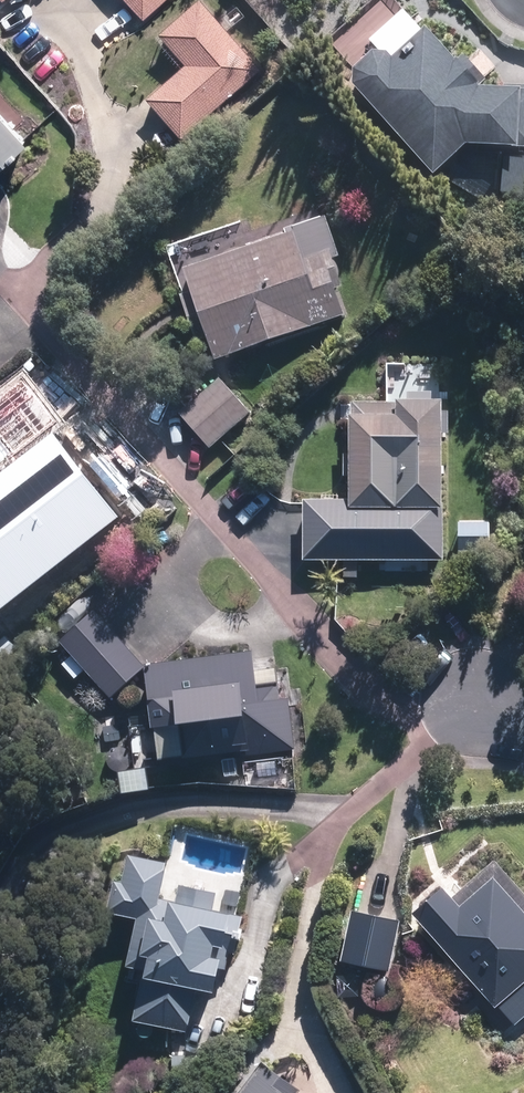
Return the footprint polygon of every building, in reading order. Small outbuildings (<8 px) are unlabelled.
[(142,19),(162,0),(124,0),(142,19)] [(201,0),(200,0),(154,41),(181,71),(146,102),(182,142),(263,70),(201,0)] [(382,53),(374,53),(354,70),(355,90),(432,177),(467,147),(523,149),(523,86),(505,85),(505,92),(478,91),(477,90),(486,82),(463,58),(456,65),(423,29),(422,31),(405,11),(371,41),(382,53)] [(31,146),(0,110),(0,173),(31,146)] [(211,368),(346,317),(336,290),(343,288),(332,259),(340,256),(325,215),(175,272),(211,368)] [(444,563),(445,421),(463,421),(463,398),(439,397),(439,367),(386,367),(386,403),(351,403),(350,500),(301,500),(301,564),(343,564),(343,574),(428,575),(428,563),(444,563)] [(252,408),(221,376),(180,416),(212,448),(252,408)] [(49,440),(0,478),(0,613),(114,525),(49,440)] [(90,607),(56,638),(71,655),(59,667),(73,682),(85,671),(110,698),(144,667),(90,607)] [(1,633),(0,634),(0,671),(2,673),(22,653),(1,633)] [(278,690),(241,693),(240,685),(226,687),(225,670),(202,672),(201,661),(153,665),(155,676),(146,677),(151,731),(180,729),(182,757),(294,747),(289,702),(280,702),(278,690)] [(142,969),(131,1020),(189,1031),(198,988),(216,991),(220,970),(231,972),(243,916),(215,910),(218,894),(180,886),(176,902),(161,899),(169,863),(127,854),(121,882),(109,880),(102,915),(135,921),(126,966),(142,969)] [(410,913),(514,1028),(523,1019),(523,894),(493,859),(451,897),(440,886),(410,913)] [(398,919),(351,911),(342,962),(389,970),(398,919)] [(258,1066),(239,1092),(297,1092),(258,1066)]
